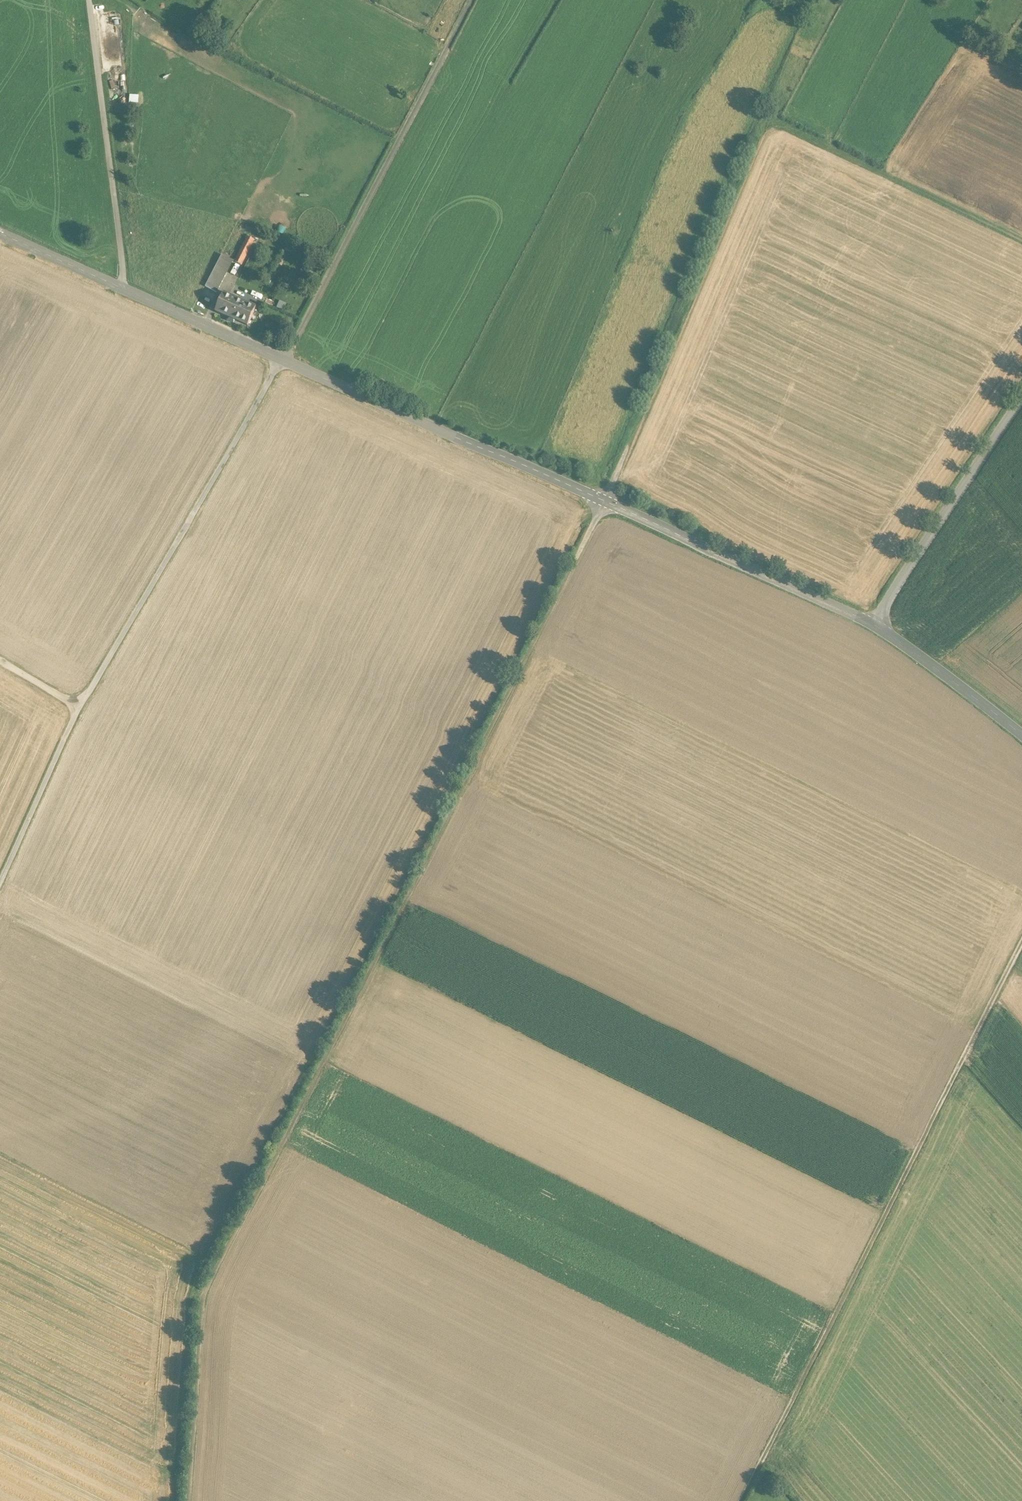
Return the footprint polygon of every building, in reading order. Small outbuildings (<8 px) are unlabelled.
[(249,237),(235,262),(242,265),(255,240),(249,237)] [(206,287),(217,293),(233,261),(222,255),(206,287)] [(256,307),(224,293),(216,312),(248,326),(256,307)]
